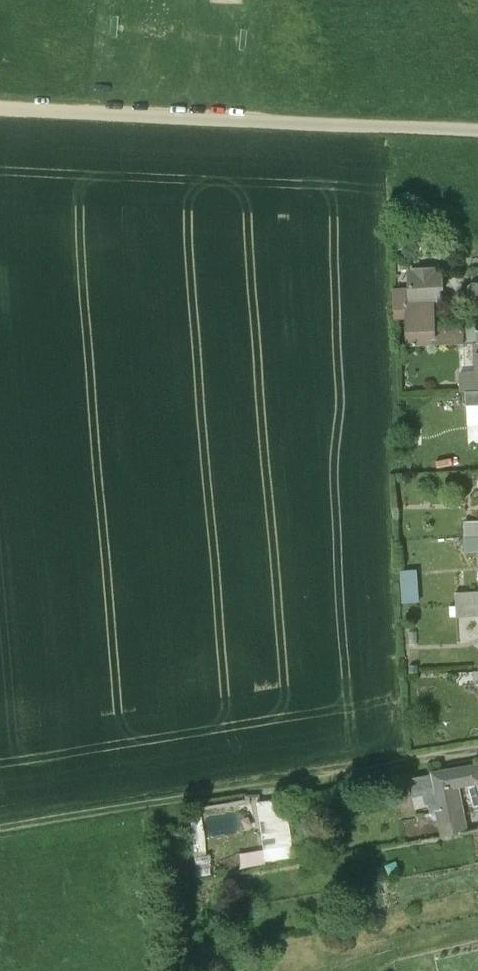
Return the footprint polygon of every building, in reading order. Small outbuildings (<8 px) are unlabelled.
[(442,272),(413,273),(413,288),(409,288),(410,303),(408,303),(410,347),(465,344),(464,329),(434,330),(433,302),(438,301),(438,288),(442,288),(442,272)] [(461,372),(462,392),(467,392),(477,392),(477,371),(461,372)] [(467,392),(467,405),(477,405),(477,392),(467,392)] [(456,592),(456,605),(477,604),(477,591),(456,592)] [(456,605),(457,617),(477,616),(477,604),(456,605)] [(409,779),(413,798),(424,796),(425,805),(429,804),(431,813),(438,812),(443,836),(467,832),(458,786),(477,782),(477,767),(409,779)] [(282,799),(255,804),(265,862),(292,857),(282,799)]
